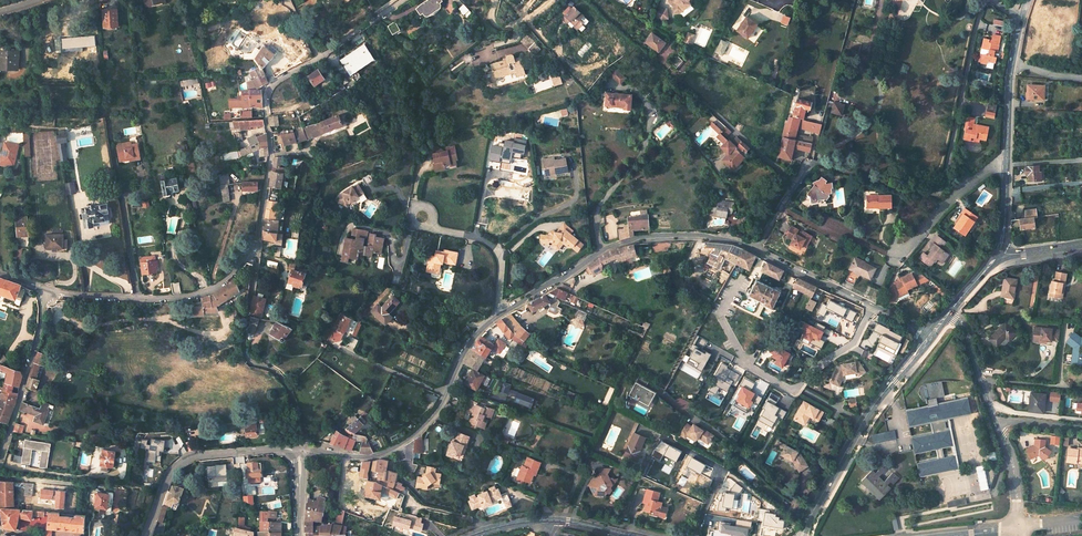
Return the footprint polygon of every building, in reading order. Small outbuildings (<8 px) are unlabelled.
[(418,6),(419,7),(416,8),(420,14),(423,12),(424,14),(427,15),(430,13),(430,12),(430,11),(433,8),(436,9),(438,8),(439,4),(438,2),(441,1),(440,0),(427,0),(418,6)] [(678,13),(678,11),(680,9),(682,7),(683,9),(688,5),(686,3),(687,0),(669,0),(667,2),(671,7),(672,14),(678,13)] [(467,16),(471,13),(463,4),(458,9),(463,15),(464,14),(467,16)] [(104,27),(119,26),(117,9),(103,10),(104,27)] [(574,28),(578,31),(584,25),(582,24),(581,22),(584,18),(575,9),(563,20),(567,25),(571,21),(576,26),(574,28)] [(653,17),(659,20),(665,19),(664,10),(660,11),(656,9),(653,17)] [(780,22),(786,24),(789,16),(782,14),(780,22)] [(735,30),(746,38),(756,23),(745,15),(735,30)] [(401,31),(395,24),(389,28),(394,36),(401,31)] [(684,43),(690,46),(695,36),(689,33),(684,43)] [(70,48),(96,46),(95,34),(71,37),(72,41),(70,41),(70,48)] [(520,42),(529,50),(536,42),(527,34),(520,42)] [(664,43),(651,34),(645,42),(658,52),(664,43)] [(983,54),(981,62),(987,63),(988,61),(996,62),(997,57),(994,56),(996,51),(998,51),(1002,36),(994,34),(992,42),(989,42),(990,39),(984,38),(981,53),(983,54)] [(718,38),(713,50),(722,54),(727,42),(718,38)] [(340,59),(350,73),(373,58),(364,44),(340,59)] [(266,48),(273,56),(275,58),(279,55),(270,46),(270,45),(269,45),(268,46),(266,48)] [(255,59),(261,66),(259,67),(249,72),(253,79),(247,81),(248,85),(255,84),(256,84),(257,87),(261,85),(268,81),(264,73),(260,68),(273,56),(266,48),(264,46),(255,59)] [(17,69),(18,53),(0,52),(0,59),(2,59),(1,69),(17,69)] [(670,62),(676,67),(682,61),(677,55),(670,62)] [(490,66),(494,79),(515,73),(516,76),(525,74),(520,58),(514,59),(514,57),(511,56),(505,57),(506,62),(490,66)] [(284,62),(278,65),(279,67),(272,70),(275,76),(288,69),(284,62)] [(609,75),(619,84),(625,78),(614,68),(609,75)] [(308,75),(314,85),(324,78),(318,69),(308,75)] [(551,73),(555,87),(562,85),(558,71),(551,73)] [(1030,91),(1029,99),(1043,99),(1044,85),(1027,85),(1027,91),(1030,91)] [(242,107),(251,106),(263,107),(262,100),(261,90),(250,90),(242,91),(242,107)] [(623,108),(630,109),(631,94),(605,93),(604,105),(623,107),(623,108)] [(792,115),(803,117),(806,108),(809,108),(810,102),(796,98),(792,115)] [(829,111),(840,115),(843,103),(832,100),(829,111)] [(992,118),(996,104),(987,102),(984,116),(992,118)] [(345,106),(331,112),(331,114),(332,116),(338,114),(339,115),(350,111),(349,106),(345,106)] [(281,133),(285,144),(297,140),(298,142),(307,139),(307,138),(336,127),(342,124),(339,115),(338,114),(332,116),(331,114),(331,112),(326,113),(327,116),(328,118),(321,120),(302,126),(303,129),(291,132),(281,133)] [(269,121),(270,126),(278,125),(277,115),(268,116),(269,121)] [(965,128),(962,138),(969,139),(969,135),(979,137),(984,139),(987,126),(977,124),(977,126),(972,125),(973,116),(966,115),(964,123),(969,124),(968,128),(965,128)] [(788,158),(790,158),(793,147),(809,151),(811,142),(794,139),(795,133),(797,127),(799,118),(789,116),(787,123),(785,122),(782,136),(777,155),(788,158)] [(668,118),(664,122),(669,127),(670,126),(672,128),(675,125),(668,118)] [(821,124),(799,118),(797,127),(812,131),(815,130),(819,132),(821,124)] [(240,127),(241,129),(251,128),(251,125),(264,125),(263,119),(238,120),(240,127)] [(726,140),(719,133),(725,126),(717,120),(713,124),(710,121),(707,123),(712,127),(718,132),(712,139),(723,149),(724,149),(728,152),(721,159),(732,168),(743,155),(744,156),(747,152),(745,150),(748,147),(735,135),(730,141),(727,139),(726,140)] [(59,134),(56,135),(60,161),(66,159),(62,140),(66,140),(65,133),(64,134),(63,129),(58,130),(59,134)] [(267,154),(268,154),(268,153),(267,143),(267,140),(266,135),(266,133),(257,137),(256,135),(247,138),(251,145),(245,147),(239,149),(241,155),(260,148),(260,155),(267,154)] [(794,139),(811,142),(813,137),(795,133),(794,139)] [(66,159),(60,161),(60,162),(70,160),(66,140),(62,140),(66,159)] [(11,165),(13,158),(14,159),(17,145),(4,142),(0,160),(0,162),(11,165)] [(117,146),(119,159),(129,157),(129,160),(129,161),(133,160),(133,159),(139,158),(137,144),(130,145),(130,142),(123,143),(123,145),(117,146)] [(501,150),(499,160),(504,161),(504,159),(509,159),(518,161),(519,155),(521,156),(522,148),(511,146),(510,148),(507,148),(507,144),(502,143),(501,150)] [(430,164),(431,171),(442,169),(441,167),(447,166),(447,168),(453,167),(452,162),(454,161),(451,148),(444,149),(445,152),(438,154),(438,150),(430,146),(429,147),(426,153),(430,155),(431,161),(432,164),(430,164)] [(487,162),(496,164),(499,150),(490,148),(487,162)] [(270,186),(281,188),(284,167),(280,167),(282,156),(275,156),(274,156),(273,166),(270,186)] [(555,175),(566,173),(564,160),(553,162),(552,160),(541,161),(543,174),(554,172),(555,175)] [(1038,166),(1026,167),(1026,175),(1028,175),(1028,181),(1039,181),(1038,166)] [(813,203),(817,203),(818,201),(818,200),(825,199),(826,201),(829,198),(829,194),(832,194),(831,189),(833,187),(832,183),(826,183),(825,183),(827,181),(821,177),(819,179),(812,182),(814,187),(812,189),(811,188),(806,193),(811,197),(810,198),(810,201),(813,203)] [(164,194),(164,195),(166,196),(168,196),(169,194),(169,193),(170,193),(169,191),(178,189),(175,178),(160,181),(163,194),(164,194)] [(244,181),(242,181),(242,189),(258,189),(258,181),(244,181)] [(68,195),(77,193),(75,182),(66,183),(68,195)] [(221,185),(224,201),(231,200),(227,184),(221,185)] [(358,196),(362,202),(367,199),(358,184),(353,187),(350,189),(349,188),(342,192),(342,193),(339,196),(338,200),(341,202),(340,203),(344,206),(348,201),(349,202),(358,196)] [(891,197),(867,198),(868,208),(880,207),(880,210),(892,209),(891,197)] [(714,215),(724,217),(725,212),(731,213),(733,204),(721,202),(721,200),(718,199),(718,202),(712,201),(710,210),(715,211),(714,215)] [(84,226),(93,225),(92,222),(104,221),(103,213),(107,212),(106,204),(94,206),(94,205),(89,206),(89,207),(82,208),(84,226)] [(953,227),(964,234),(967,229),(966,228),(972,220),(973,221),(977,216),(963,207),(960,212),(962,214),(956,222),(953,227)] [(1019,218),(1021,228),(1034,226),(1033,216),(1037,216),(1036,209),(1026,210),(1025,217),(1019,218)] [(264,221),(262,238),(276,240),(279,220),(270,219),(271,217),(272,211),(266,210),(265,218),(264,221)] [(619,229),(620,240),(633,235),(632,231),(649,229),(647,214),(627,217),(628,224),(627,224),(626,224),(625,225),(624,225),(624,226),(623,227),(623,228),(619,229)] [(17,235),(28,235),(27,216),(16,216),(17,235)] [(547,237),(541,236),(540,241),(542,244),(548,244),(549,242),(553,243),(552,246),(553,247),(555,250),(558,249),(563,244),(568,248),(572,247),(577,241),(570,234),(572,232),(565,225),(558,233),(555,233),(555,234),(554,235),(552,237),(550,236),(547,236),(547,237)] [(800,230),(793,226),(787,236),(793,239),(791,243),(800,248),(803,244),(806,239),(810,242),(813,236),(805,231),(804,234),(799,231),(800,230)] [(352,234),(359,235),(360,231),(361,229),(353,227),(352,234)] [(346,257),(356,259),(356,256),(358,256),(358,253),(361,254),(361,255),(366,256),(367,251),(372,252),(380,254),(383,238),(375,236),(375,234),(370,233),(368,239),(367,243),(367,246),(362,245),(363,238),(359,237),(357,237),(356,239),(345,237),(341,256),(346,257)] [(51,248),(51,250),(57,251),(57,248),(62,248),(62,234),(46,235),(46,248),(51,248)] [(929,258),(937,263),(939,259),(943,262),(949,254),(942,249),(940,248),(942,243),(945,245),(947,242),(938,236),(933,243),(935,244),(932,248),(933,249),(935,250),(933,253),(929,258)] [(577,241),(572,247),(578,251),(583,245),(577,241)] [(706,262),(716,268),(722,257),(733,263),(734,263),(747,269),(752,259),(754,256),(741,250),(730,246),(715,244),(712,250),(710,253),(709,253),(708,256),(709,256),(706,262)] [(582,269),(587,275),(590,273),(591,275),(600,270),(600,265),(615,258),(616,261),(634,255),(631,245),(612,250),(607,252),(603,254),(600,256),(585,267),(582,269)] [(426,271),(438,273),(440,263),(442,263),(443,261),(455,263),(457,251),(444,249),(444,251),(438,250),(438,253),(435,252),(434,255),(429,254),(426,271)] [(139,257),(142,273),(156,271),(155,260),(154,260),(154,257),(153,256),(139,257)] [(760,271),(777,279),(778,277),(781,270),(759,258),(758,261),(764,264),(760,271)] [(861,276),(872,281),(878,269),(857,259),(852,268),(862,273),(861,276)] [(299,286),(299,284),(301,285),(305,273),(290,268),(288,277),(290,277),(289,281),(294,283),(293,285),(299,286)] [(1051,281),(1048,296),(1059,297),(1062,283),(1064,284),(1066,274),(1056,272),(1055,279),(1054,279),(1053,282),(1051,281)] [(857,278),(848,274),(845,281),(854,285),(857,278)] [(893,286),(898,297),(909,292),(908,290),(918,285),(915,279),(912,274),(902,279),(902,278),(899,279),(900,281),(894,284),(893,286)] [(915,279),(918,285),(929,280),(923,275),(915,279)] [(0,278),(0,292),(21,300),(24,291),(31,294),(32,291),(20,285),(6,281),(0,278)] [(235,280),(233,278),(231,280),(213,293),(201,297),(202,306),(193,307),(194,315),(202,314),(203,313),(217,311),(218,310),(217,309),(215,305),(219,304),(238,291),(236,281),(235,280)] [(762,304),(770,309),(779,291),(755,278),(746,295),(762,303),(762,304)] [(791,287),(810,296),(814,286),(796,278),(791,287)] [(1002,297),(1011,298),(1012,289),(1014,289),(1016,280),(1006,278),(1002,297)] [(170,282),(172,293),(180,292),(178,281),(170,282)] [(898,297),(893,286),(890,288),(887,294),(889,296),(887,300),(893,303),(898,297)] [(551,290),(547,292),(563,299),(564,296),(571,299),(572,296),(555,288),(551,290)] [(526,305),(530,312),(546,303),(547,302),(548,304),(548,306),(547,306),(554,309),(555,306),(557,300),(545,294),(538,298),(526,305)] [(254,295),(253,295),(249,311),(250,313),(262,315),(262,314),(266,298),(254,295)] [(572,296),(571,299),(569,302),(574,304),(577,298),(572,296)] [(394,297),(383,309),(379,305),(373,312),(387,325),(393,318),(389,314),(400,302),(394,297)] [(554,309),(547,306),(546,311),(552,314),(553,314),(555,314),(556,313),(558,312),(559,307),(555,306),(554,309)] [(578,319),(580,320),(582,315),(581,315),(583,312),(575,309),(571,316),(573,317),(575,313),(580,316),(578,319)] [(575,313),(573,317),(569,319),(571,324),(572,324),(573,324),(574,325),(574,326),(580,324),(578,319),(580,316),(575,313)] [(523,342),(531,334),(522,327),(510,314),(500,319),(494,324),(508,339),(509,338),(520,346),(523,342)] [(340,330),(339,332),(336,331),(334,332),(331,339),(336,341),(340,340),(343,334),(342,334),(343,332),(344,333),(351,319),(342,315),(338,323),(336,329),(340,330)] [(247,329),(254,330),(259,318),(251,317),(249,326),(247,327),(247,329)] [(818,338),(822,330),(802,321),(799,328),(802,330),(799,337),(820,346),(823,340),(818,338)] [(278,322),(271,334),(280,337),(280,338),(280,339),(280,340),(281,340),(282,341),(283,340),(284,340),(284,339),(284,338),(284,337),(292,328),(278,322)] [(881,333),(876,345),(895,353),(900,342),(898,341),(901,334),(876,323),(873,330),(881,333)] [(997,347),(1006,337),(1009,340),(1016,332),(1005,323),(989,340),(997,347)] [(1046,341),(1050,341),(1058,342),(1060,331),(1034,328),(1033,339),(1046,341)] [(1081,366),(1081,354),(1079,352),(1080,349),(1081,350),(1081,339),(1080,339),(1073,334),(1068,341),(1075,346),(1074,348),(1072,364),(1081,366)] [(352,336),(348,345),(355,348),(359,339),(352,336)] [(467,356),(463,363),(476,370),(483,357),(484,358),(491,345),(485,341),(480,337),(477,340),(471,350),(467,356)] [(702,371),(710,353),(693,345),(685,363),(702,371)] [(26,387),(35,390),(38,380),(34,378),(39,363),(43,365),(47,355),(37,352),(26,387)] [(7,422),(12,411),(13,405),(15,401),(16,397),(17,394),(17,393),(11,391),(12,388),(13,384),(19,386),(20,380),(21,377),(20,371),(0,364),(6,359),(3,355),(0,357),(0,369),(7,371),(4,381),(3,387),(2,392),(1,392),(0,394),(0,421),(7,422)] [(43,365),(39,363),(34,378),(38,380),(43,365)] [(837,369),(831,383),(839,387),(844,376),(857,373),(859,377),(864,373),(861,369),(862,368),(859,364),(858,363),(842,365),(842,368),(837,369)] [(467,377),(463,384),(474,390),(478,383),(485,387),(489,380),(474,371),(469,378),(467,377)] [(632,388),(628,396),(635,397),(636,395),(640,397),(639,399),(649,404),(651,400),(652,398),(654,394),(644,389),(648,382),(638,376),(632,388)] [(757,404),(761,396),(750,391),(754,383),(744,378),(734,400),(748,407),(751,401),(757,404)] [(511,385),(503,382),(499,390),(508,393),(507,394),(513,396),(514,392),(509,390),(511,385)] [(919,395),(923,402),(925,401),(925,404),(927,404),(928,407),(905,412),(909,427),(931,422),(933,434),(911,439),(914,453),(936,448),(939,459),(916,464),(919,477),(940,473),(940,471),(956,467),(954,456),(942,459),(940,447),(952,445),(949,431),(939,433),(939,430),(946,429),(944,420),(937,422),(937,418),(945,416),(943,405),(934,407),(934,404),(936,403),(936,401),(936,399),(942,398),(939,382),(930,384),(923,386),(920,388),(918,392),(919,395)] [(1059,402),(1059,392),(1049,391),(1048,401),(1059,402)] [(514,401),(531,408),(531,407),(534,400),(534,399),(517,393),(515,397),(514,401)] [(1028,412),(1042,414),(1044,395),(1030,394),(1028,412)] [(635,397),(628,396),(647,407),(649,404),(639,399),(640,397),(636,395),(635,397)] [(940,471),(940,473),(959,469),(948,416),(969,411),(966,395),(936,401),(936,403),(934,404),(934,407),(943,405),(945,416),(937,418),(937,422),(944,420),(946,429),(939,430),(939,433),(949,431),(952,445),(954,456),(956,467),(940,471)] [(1081,399),(1080,402),(1075,401),(1074,409),(1080,410),(1079,413),(1081,413),(1081,399)] [(484,406),(483,408),(475,405),(476,403),(469,400),(465,409),(472,411),(467,423),(480,428),(485,416),(487,417),(490,409),(484,406)] [(34,421),(43,424),(48,410),(47,410),(49,405),(41,402),(39,408),(22,402),(19,409),(36,415),(34,421)] [(805,402),(795,420),(803,424),(806,418),(806,415),(809,414),(810,418),(819,423),(824,413),(813,407),(812,408),(810,407),(811,406),(805,402)] [(258,413),(259,422),(266,421),(264,412),(258,413)] [(357,419),(345,429),(353,433),(362,425),(357,419)] [(246,437),(257,435),(255,421),(242,422),(242,428),(245,428),(246,437)] [(682,423),(676,434),(683,439),(685,436),(689,439),(691,437),(696,440),(697,439),(707,445),(712,437),(703,431),(702,432),(697,429),(695,431),(690,428),(682,423)] [(341,435),(336,431),(332,444),(342,448),(350,451),(355,440),(341,435)] [(872,435),(874,443),(889,440),(897,439),(895,433),(888,435),(888,432),(872,435)] [(447,453),(459,457),(462,446),(464,446),(468,436),(457,433),(455,439),(454,443),(451,442),(449,445),(447,453)] [(633,433),(622,456),(635,462),(640,453),(638,452),(645,439),(633,433)] [(88,435),(86,443),(103,445),(105,434),(88,435)] [(1050,436),(1049,444),(1057,445),(1058,437),(1050,436)] [(405,459),(411,459),(411,455),(412,455),(412,453),(420,454),(420,453),(420,441),(420,437),(418,438),(417,437),(405,445),(405,459)] [(37,467),(46,468),(50,443),(24,439),(20,462),(28,464),(30,454),(39,455),(37,467)] [(161,452),(162,452),(163,440),(151,439),(150,446),(157,447),(156,451),(148,450),(146,462),(155,463),(155,460),(156,456),(159,456),(159,451),(161,452)] [(1029,459),(1037,455),(1046,462),(1052,454),(1043,448),(1044,441),(1035,439),(1034,446),(1025,450),(1029,459)] [(367,441),(362,442),(358,453),(369,454),(372,453),(367,441)] [(777,442),(776,444),(779,445),(780,444),(785,447),(783,452),(780,456),(792,462),(799,473),(807,468),(800,457),(799,458),(797,454),(797,453),(777,442)] [(1076,464),(1076,462),(1081,463),(1081,450),(1077,449),(1077,451),(1067,450),(1066,463),(1076,464)] [(100,465),(113,467),(115,452),(103,450),(100,465)] [(523,485),(525,482),(529,483),(532,475),(531,474),(532,471),(535,472),(539,463),(525,458),(522,467),(520,466),(514,481),(523,485)] [(372,462),(371,470),(377,471),(376,483),(367,481),(366,490),(364,490),(363,495),(377,498),(379,491),(378,491),(380,484),(383,485),(384,482),(386,482),(387,480),(393,482),(395,474),(385,470),(386,461),(382,460),(379,460),(375,460),(372,462)] [(385,470),(395,474),(397,462),(395,462),(386,461),(385,470)] [(363,462),(360,477),(366,478),(366,472),(369,462),(366,462),(363,462)] [(872,472),(862,482),(881,500),(891,490),(888,487),(891,482),(894,485),(899,479),(893,474),(884,483),(880,478),(888,469),(882,463),(877,469),(879,471),(876,475),(872,472)] [(247,479),(261,478),(261,471),(261,464),(248,465),(248,470),(248,472),(246,472),(247,479)] [(414,484),(420,485),(420,488),(425,489),(425,485),(429,482),(433,480),(438,481),(439,474),(433,473),(434,468),(426,466),(424,475),(420,477),(416,476),(414,484)] [(599,477),(597,480),(594,480),(594,478),(592,478),(589,482),(590,484),(588,487),(589,491),(591,491),(592,494),(598,495),(598,497),(601,497),(604,494),(607,495),(609,492),(609,490),(613,484),(612,480),(607,479),(607,477),(605,477),(609,470),(596,469),(599,477)] [(16,529),(18,517),(31,519),(31,515),(32,510),(29,509),(30,505),(26,504),(25,509),(21,509),(18,508),(14,508),(14,504),(13,483),(20,484),(20,482),(0,480),(0,502),(0,506),(0,508),(2,517),(4,526),(16,529)] [(385,486),(391,489),(393,482),(387,480),(386,482),(384,482),(383,485),(385,486)] [(28,482),(24,495),(33,496),(36,483),(28,482)] [(382,493),(395,499),(398,493),(391,489),(385,486),(382,493)] [(492,501),(491,499),(501,495),(499,489),(496,490),(495,486),(489,489),(490,492),(488,493),(487,491),(484,492),(480,494),(478,495),(478,497),(476,498),(475,495),(469,498),(471,501),(468,502),(471,508),(481,504),(482,506),(483,508),(493,504),(492,501)] [(157,521),(162,523),(167,508),(176,511),(178,507),(183,493),(173,489),(171,494),(167,493),(166,495),(164,501),(163,504),(157,521)] [(658,492),(645,489),(643,498),(646,499),(645,503),(643,511),(648,513),(649,509),(653,510),(657,515),(664,517),(666,508),(659,506),(660,502),(656,501),(658,492)] [(722,513),(732,517),(736,507),(739,505),(748,499),(741,490),(733,495),(726,503),(722,513)] [(106,509),(106,510),(109,511),(111,510),(113,495),(112,493),(109,492),(109,494),(97,492),(97,494),(94,494),(93,499),(96,500),(95,504),(95,507),(106,509)] [(502,498),(507,509),(512,506),(507,495),(502,498)] [(244,502),(253,507),(252,497),(243,498),(244,502)] [(309,521),(321,523),(324,506),(307,500),(307,505),(306,505),(304,520),(309,521)] [(350,509),(348,514),(365,520),(376,525),(379,519),(359,512),(359,510),(353,508),(353,510),(350,509)] [(48,527),(44,526),(44,535),(51,535),(51,528),(84,531),(86,515),(49,511),(48,527)] [(260,513),(260,533),(258,533),(258,535),(280,535),(280,523),(277,523),(277,513),(266,513),(267,513),(260,513)] [(389,525),(420,531),(422,522),(420,522),(421,517),(406,514),(405,518),(392,515),(389,525)] [(345,528),(331,526),(320,527),(313,528),(309,527),(305,526),(304,527),(304,534),(306,534),(306,535),(344,535),(345,528)]
